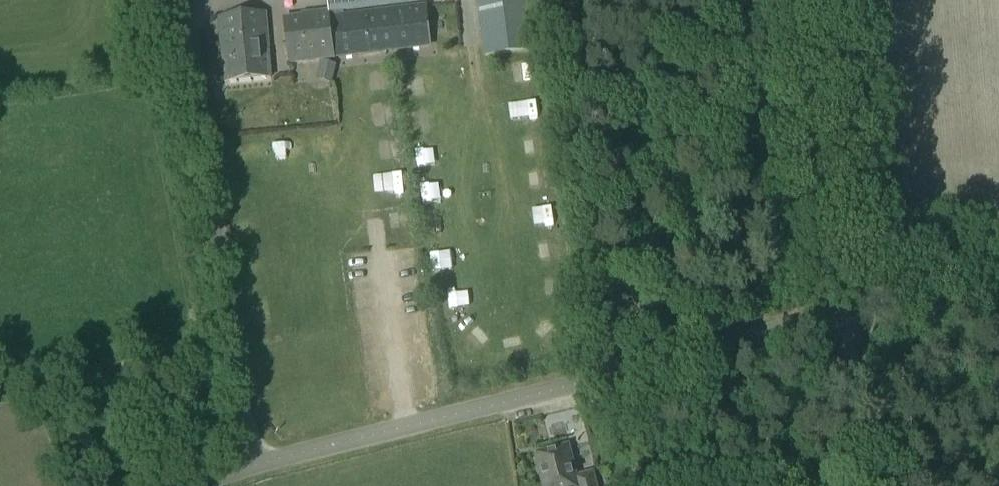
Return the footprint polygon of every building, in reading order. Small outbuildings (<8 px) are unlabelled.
[(330,13),(433,1),(433,0),(327,0),(329,13),(330,13)] [(486,56),(535,50),(529,0),(479,0),(486,56)] [(429,47),(424,8),(331,17),(330,13),(329,13),(286,19),(292,63),(429,47)] [(225,81),(272,76),(270,64),(266,14),(219,18),(223,64),(225,81)] [(333,83),(337,65),(321,61),(317,80),(333,83)] [(568,447),(552,451),(561,485),(581,485),(578,476),(575,477),(568,447)] [(552,451),(537,455),(544,485),(545,484),(545,485),(561,485),(552,451)]
